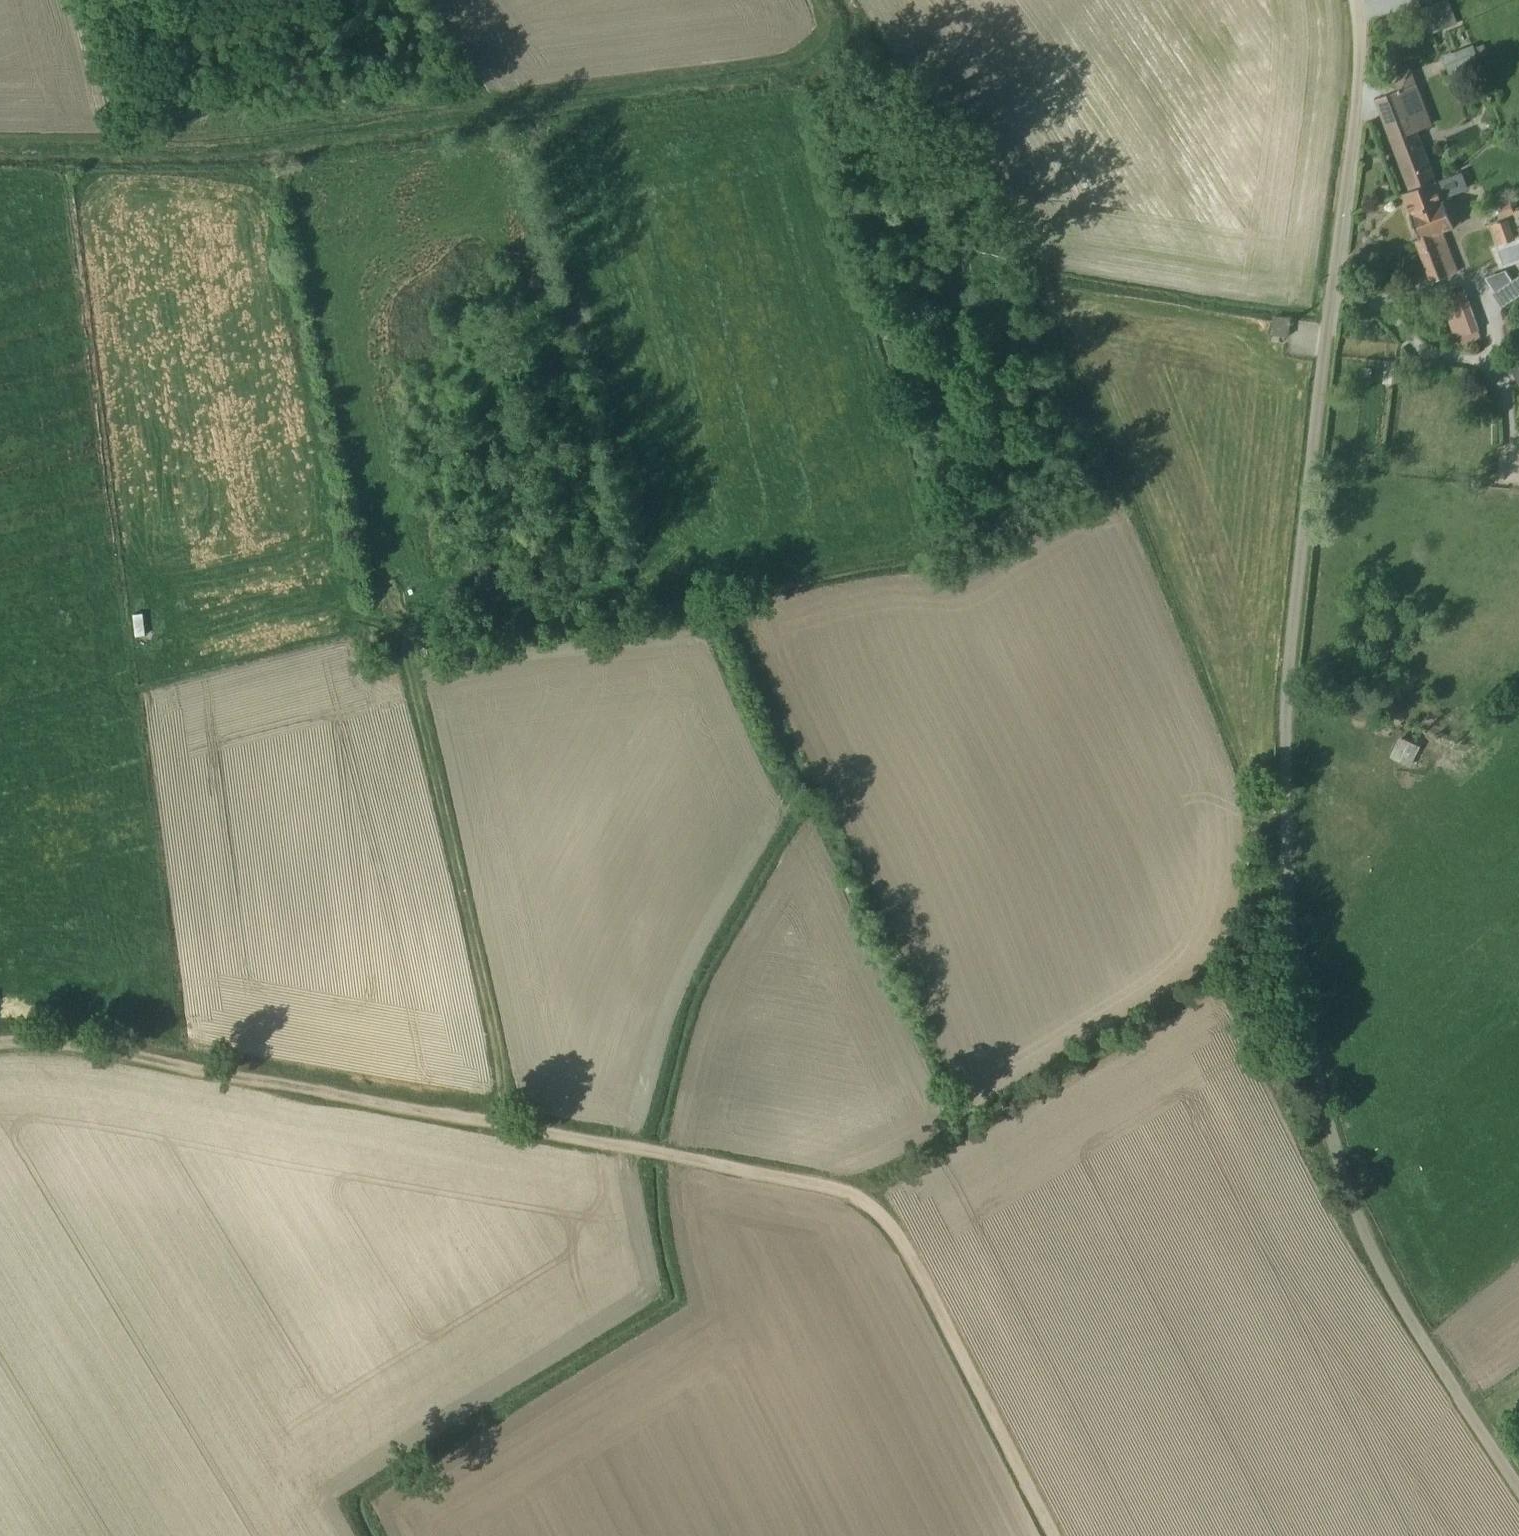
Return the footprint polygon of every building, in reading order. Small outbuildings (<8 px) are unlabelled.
[(1429,33),(1456,23),(1447,0),(1445,0),(1420,9),(1429,33)] [(1487,54),(1483,44),(1473,47),(1472,45),(1441,57),(1448,76),(1480,64),(1477,57),(1487,54)] [(1432,125),(1410,69),(1378,80),(1383,95),(1375,98),(1410,191),(1436,181),(1417,131),(1432,125)] [(1436,181),(1410,191),(1402,193),(1419,239),(1416,241),(1431,280),(1458,270),(1443,232),(1462,224),(1451,197),(1444,199),(1436,181)] [(1498,245),(1514,240),(1508,221),(1492,226),(1498,245)] [(1494,291),(1504,305),(1518,295),(1518,275),(1494,291)] [(1463,289),(1439,297),(1453,338),(1459,336),(1462,345),(1480,339),(1463,289)] [(1272,332),(1288,334),(1291,315),(1275,313),(1272,332)] [(1511,372),(1518,388),(1518,368),(1511,372)]
